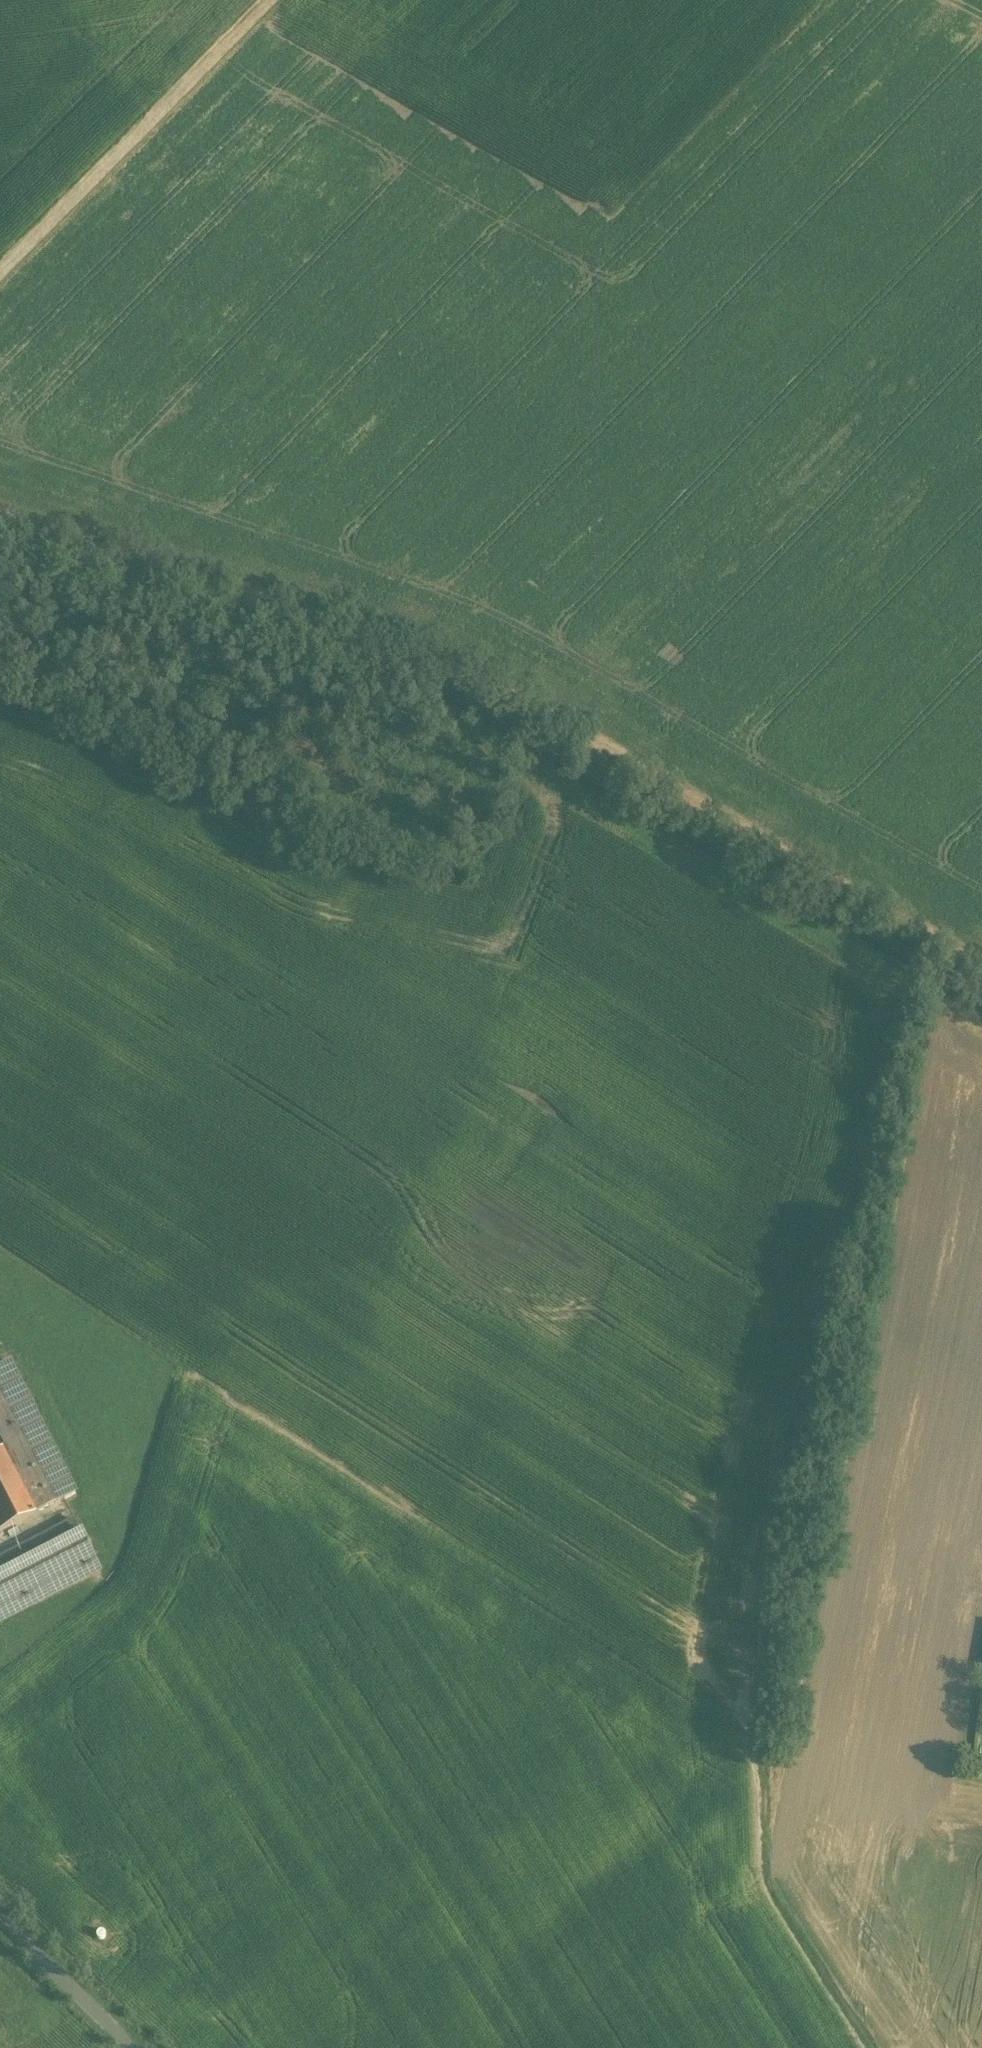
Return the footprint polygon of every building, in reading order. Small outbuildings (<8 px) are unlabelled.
[(75,1493),(9,1363),(0,1367),(0,1531),(75,1493)] [(0,1559),(0,1620),(98,1569),(73,1521),(0,1559)]
